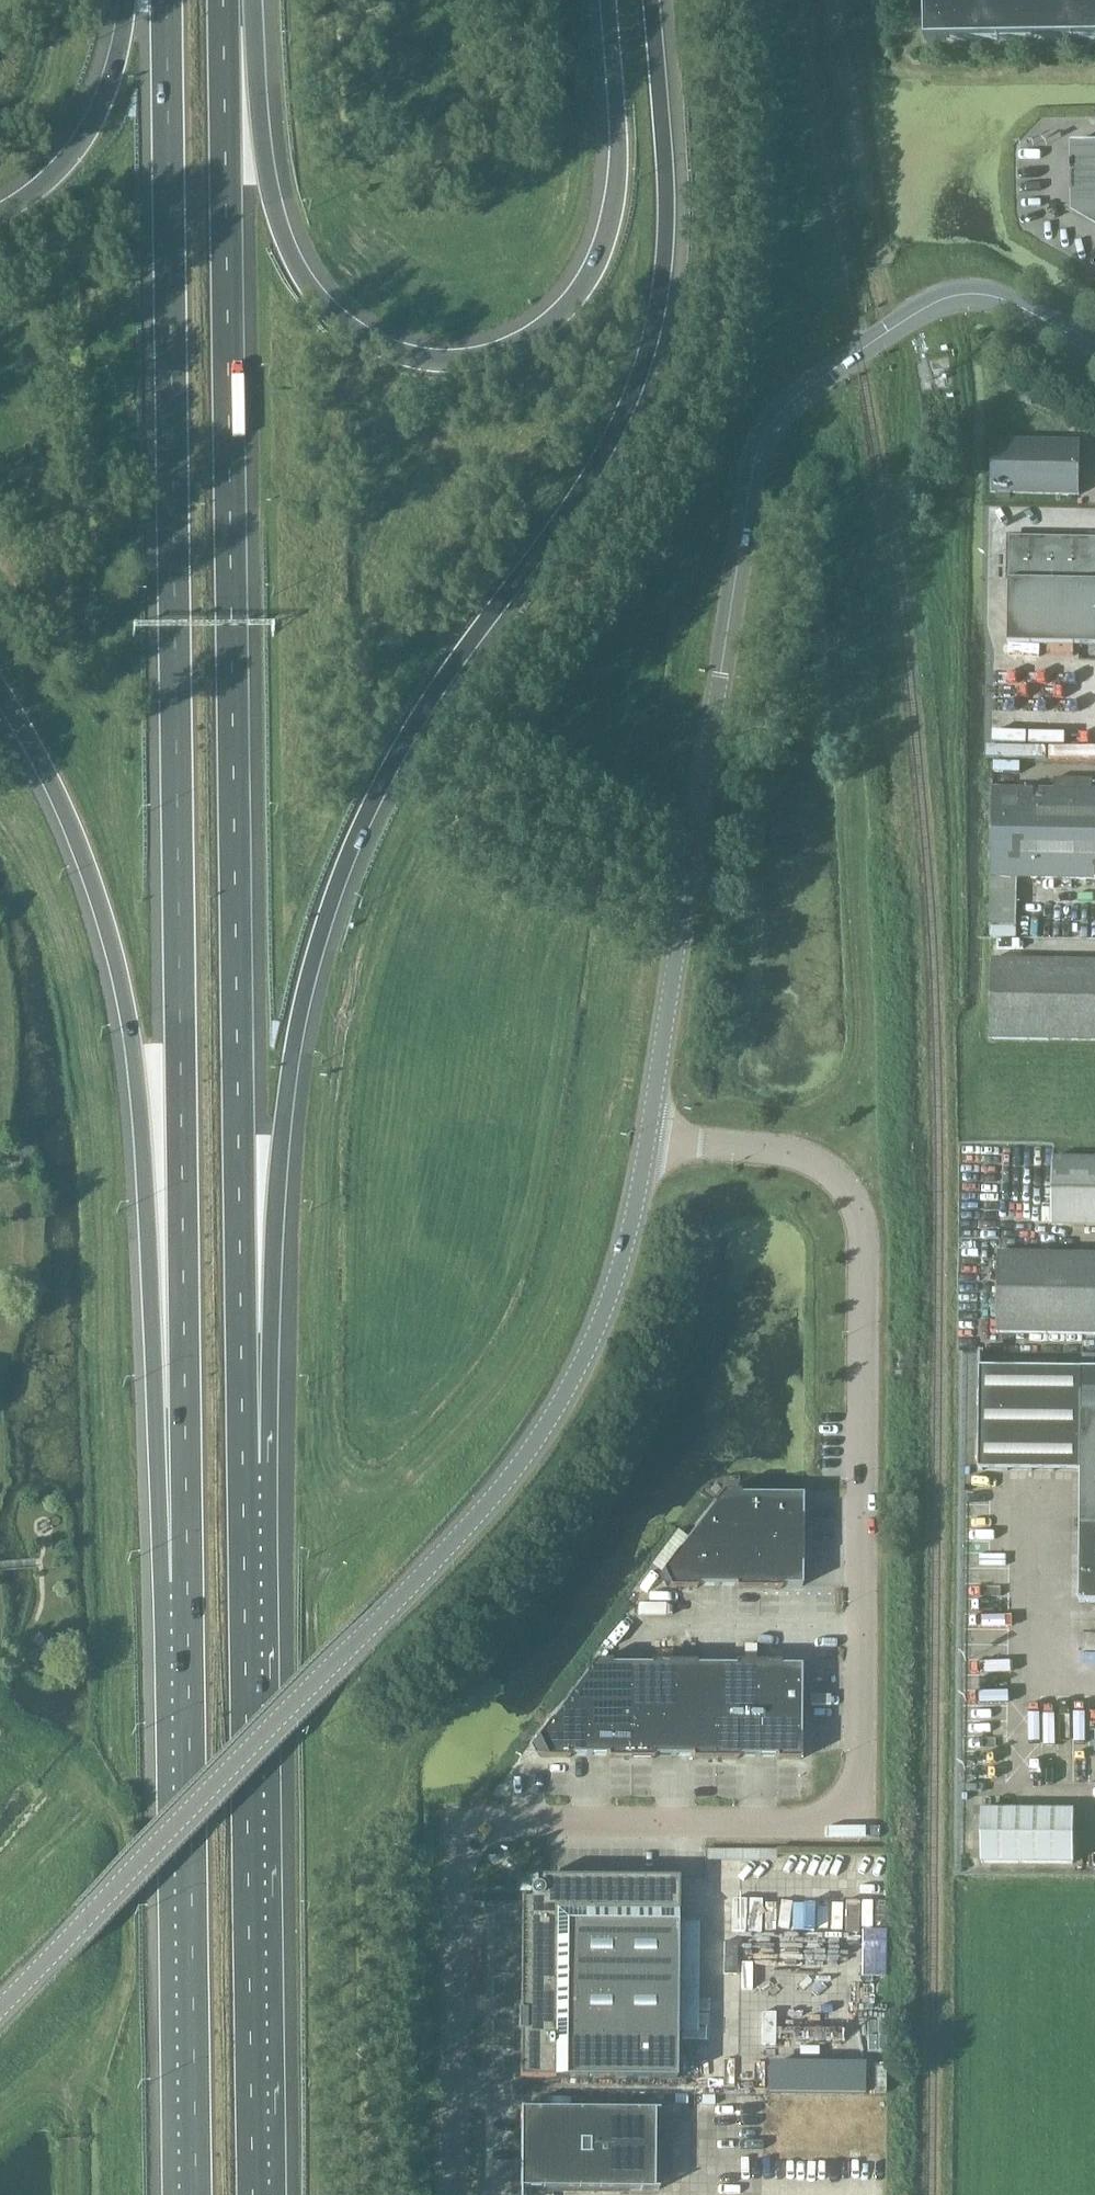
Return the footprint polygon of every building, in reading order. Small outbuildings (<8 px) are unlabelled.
[(926,41),(1094,38),(1094,0),(926,0),(926,41)] [(1082,474),(1082,442),(994,440),(993,494),(1081,495),(1082,474)] [(1011,538),(1010,644),(1094,646),(1094,539),(1011,538)] [(994,789),(992,878),(991,926),(1017,926),(1018,878),(1094,880),(1094,791),(1094,780),(1056,779),(1056,790),(994,789)] [(1094,1041),(1094,962),(993,960),(991,1039),(1094,1041)] [(1094,1226),(1094,1159),(1054,1158),(1053,1226),(1094,1226)] [(1094,1335),(1094,1256),(1000,1254),(999,1333),(1094,1335)] [(983,1367),(983,1356),(986,1356),(986,1353),(981,1353),(980,1471),(1082,1472),(1080,1602),(1094,1602),(1094,1369),(983,1367)] [(724,1492),(688,1540),(718,1540),(760,1541),(803,1541),(803,1495),(740,1495),(740,1492),(724,1492)] [(717,1586),(718,1540),(688,1540),(662,1575),(668,1588),(698,1588),(698,1586),(717,1586)] [(759,1589),(760,1541),(718,1540),(717,1586),(737,1586),(737,1589),(759,1589)] [(802,1587),(803,1541),(760,1541),(759,1589),(781,1589),(782,1586),(802,1587)] [(632,1710),(632,1665),(613,1665),(613,1662),(596,1662),(560,1710),(590,1710),(632,1710)] [(674,1711),(675,1663),(652,1662),(652,1665),(632,1665),(632,1710),(674,1711)] [(716,1711),(717,1666),(697,1665),(697,1663),(675,1663),(674,1711),(716,1711)] [(758,1711),(759,1663),(737,1663),(737,1666),(717,1666),(716,1711),(758,1711)] [(781,1663),(759,1663),(758,1711),(802,1712),(802,1666),(781,1666),(781,1663)] [(590,1756),(590,1710),(560,1710),(534,1746),(540,1758),(570,1758),(570,1756),(590,1756)] [(632,1759),(632,1710),(590,1710),(590,1756),(610,1756),(609,1759),(632,1759)] [(674,1756),(674,1711),(632,1710),(632,1759),(654,1759),(654,1756),(674,1756)] [(716,1759),(716,1711),(674,1711),(674,1756),(694,1757),(694,1759),(716,1759)] [(758,1757),(758,1711),(716,1711),(716,1759),(738,1759),(738,1757),(758,1757)] [(801,1760),(802,1712),(758,1711),(758,1757),(778,1757),(778,1760),(801,1760)] [(981,1862),(1022,1863),(1075,1863),(1076,1811),(982,1810),(981,1862)] [(545,1886),(542,1888),(540,1887),(538,1887),(535,1887),(533,1889),(532,1891),(531,1893),(531,1896),(533,1898),(530,1901),(523,1901),(521,2078),(677,2079),(679,1880),(545,1879),(545,1886)] [(816,1885),(815,1917),(828,1918),(829,1885),(816,1885)] [(856,1914),(857,1887),(848,1887),(847,1913),(856,1914)] [(773,1901),(773,1889),(746,1888),(746,1900),(773,1901)] [(894,1894),(861,1892),(860,1919),(893,1921),(894,1894)] [(828,1987),(851,1986),(850,1962),(827,1963),(828,1987)] [(870,1976),(869,1987),(888,1989),(889,1978),(870,1976)] [(784,2056),(784,2081),(832,2082),(833,2057),(784,2056)] [(761,2087),(761,2098),(786,2097),(785,2086),(761,2087)] [(520,2190),(522,2190),(659,2191),(659,2190),(655,2190),(655,2112),(660,2112),(660,2111),(521,2110),(520,2190)]
